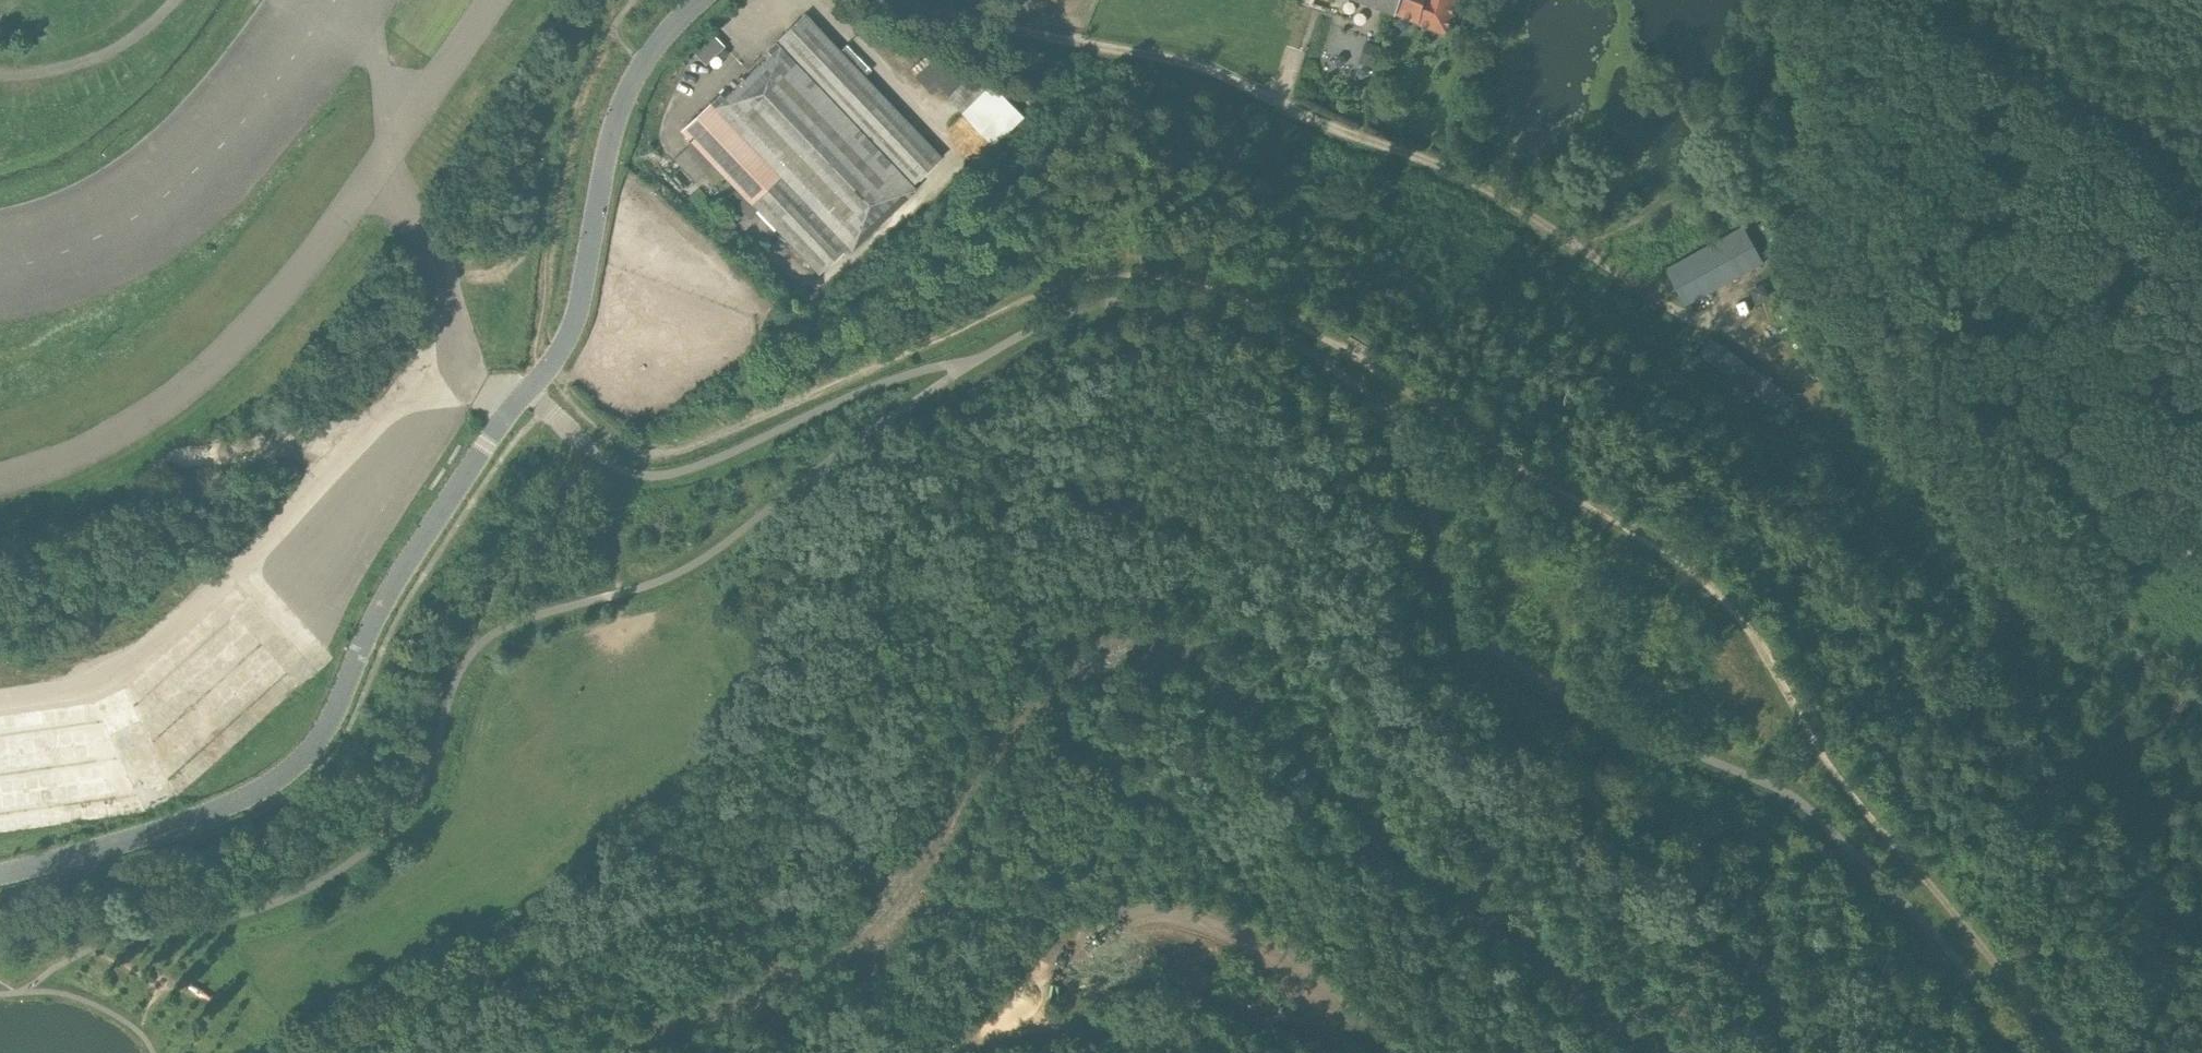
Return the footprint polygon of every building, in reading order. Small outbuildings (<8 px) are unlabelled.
[(5,9),(11,0),(0,0),(0,5),(5,9)] [(56,0),(76,13),(84,0),(56,0)] [(1395,12),(1449,32),(1457,0),(1364,0),(1395,12)] [(771,54),(725,99),(793,171),(755,208),(820,275),(849,247),(852,251),(917,189),(914,185),(943,157),(806,14),(767,50),(771,54)] [(1379,45),(1366,41),(1360,61),(1373,66),(1379,45)] [(1000,144),(1033,113),(984,61),(970,74),(944,47),(919,71),(938,90),(944,84),(1000,144)] [(721,95),(683,131),(755,208),(793,171),(725,99),(721,95)] [(1744,227),(1667,269),(1687,305),(1764,264),(1744,227)] [(1712,336),(1699,353),(1780,413),(1793,396),(1712,336)] [(128,813),(124,781),(52,789),(47,751),(0,757),(0,828),(128,813)]
